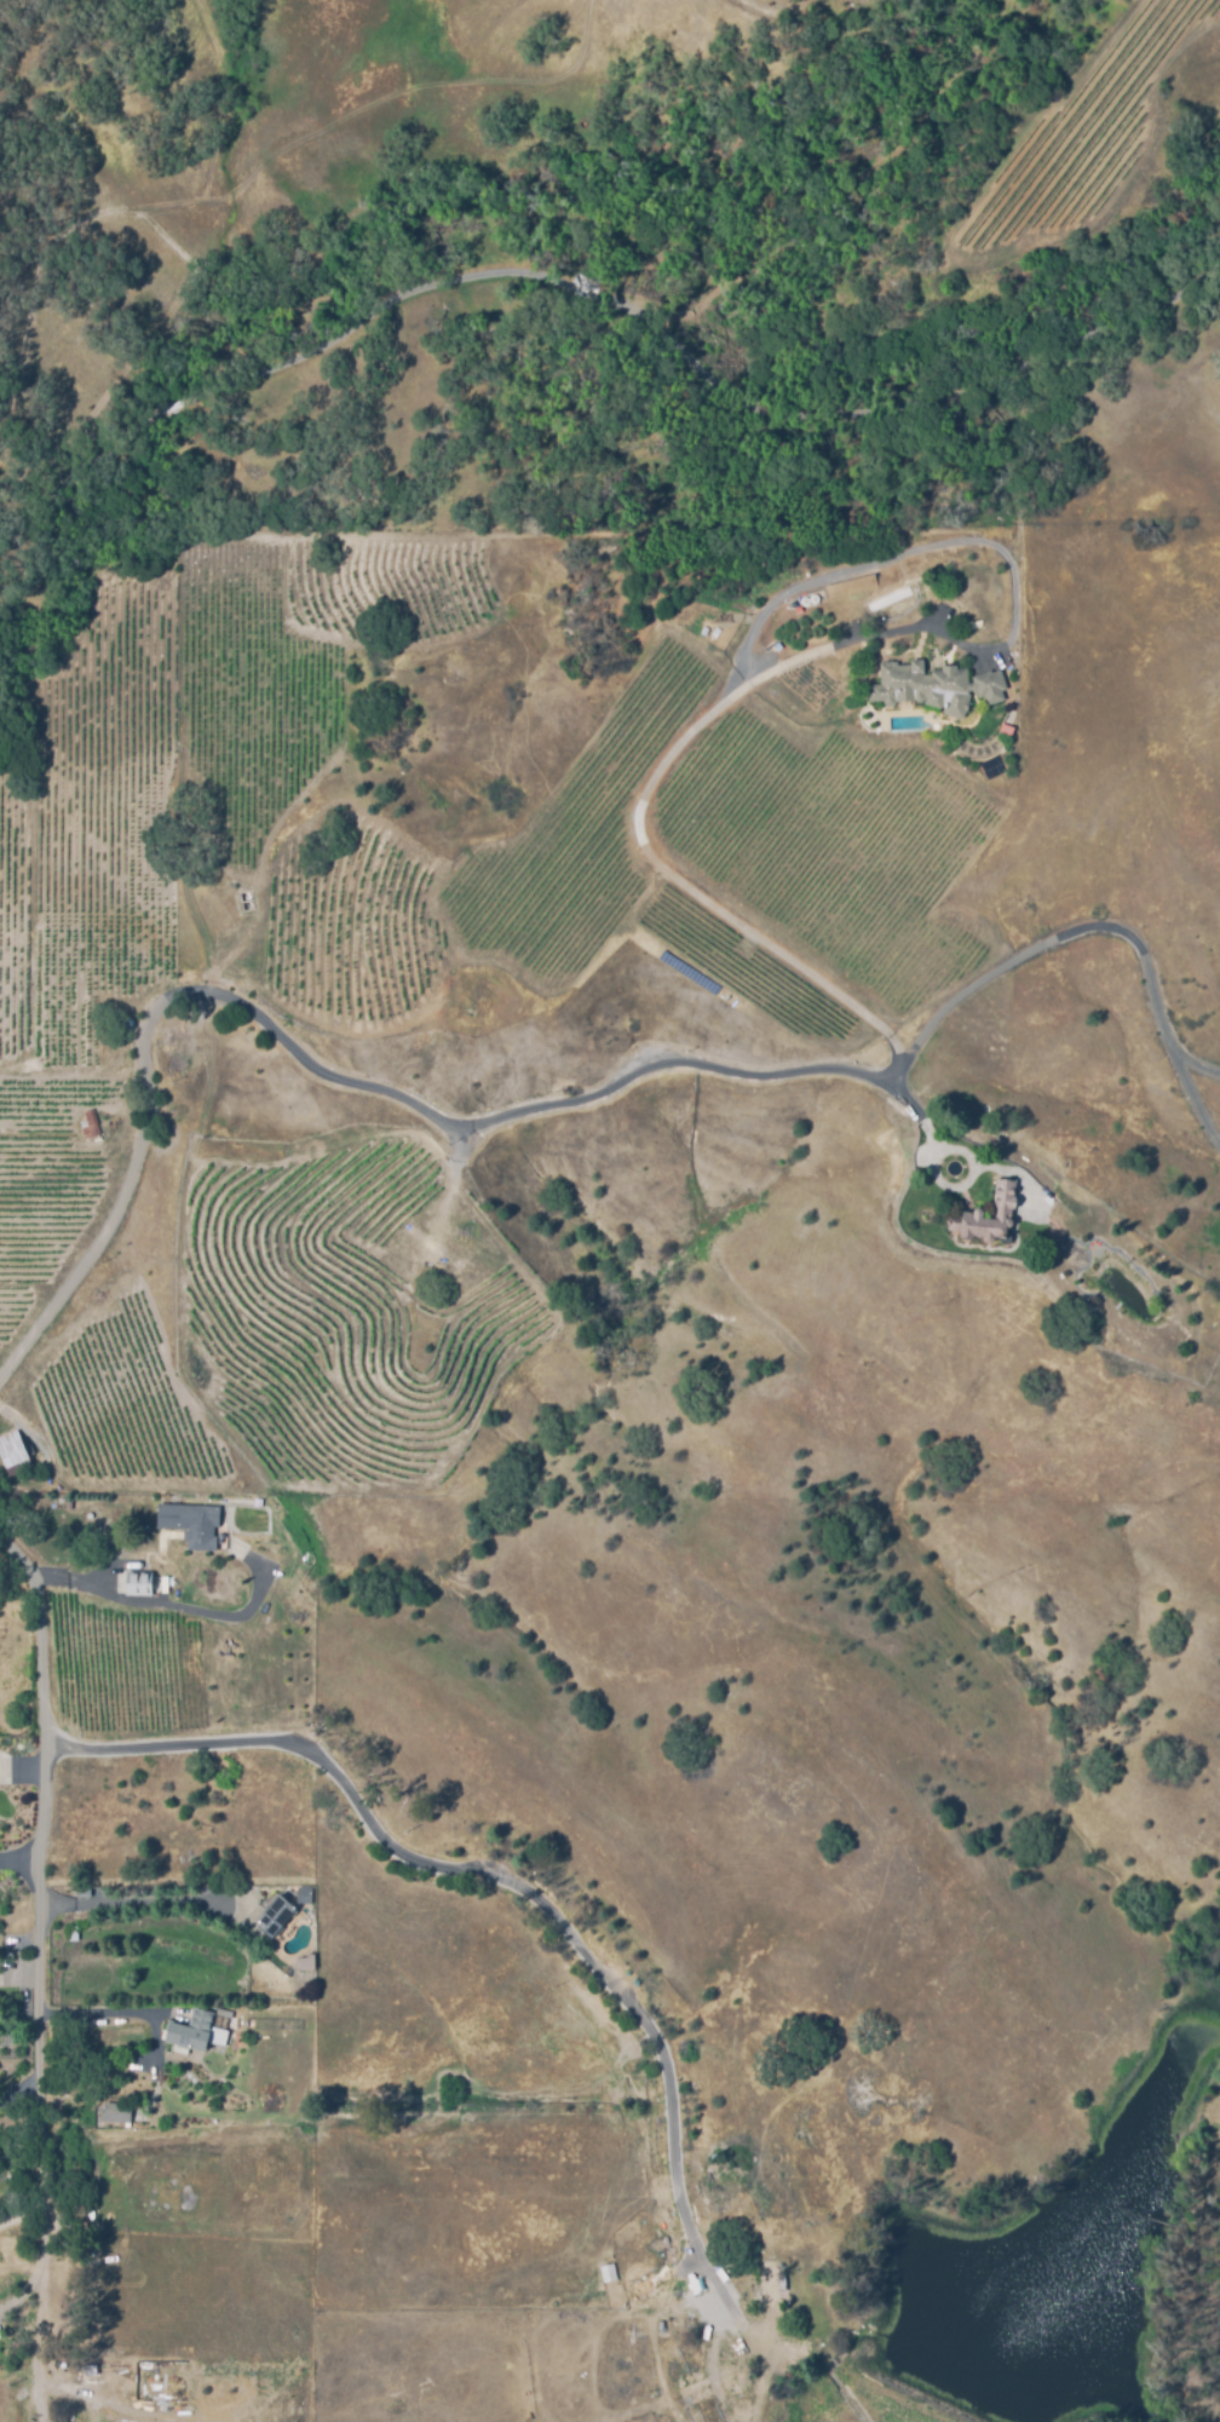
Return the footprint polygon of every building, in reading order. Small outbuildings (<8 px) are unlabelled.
[(925,662),(925,673),(932,672),(932,668),(943,668),(943,663),(959,662),(959,667),(968,666),(969,680),(974,680),(973,674),(992,668),(992,671),(1001,667),(1007,685),(1002,688),(1006,697),(989,703),(985,692),(979,695),(977,688),(969,689),(969,691),(972,695),(972,696),(966,714),(961,717),(946,712),(944,708),(944,707),(944,706),(943,704),(942,707),(925,701),(926,698),(897,700),(897,701),(894,704),(886,704),(885,702),(885,700),(882,700),(870,700),(869,683),(881,681),(881,675),(880,665),(880,661),(885,660),(885,658),(894,658),(894,660),(898,660),(898,663),(911,662),(911,658),(925,657),(925,662)] [(244,910),(241,892),(253,890),(257,908),(244,910)] [(25,1069),(25,1062),(34,1060),(35,1069),(25,1069)] [(84,1139),(80,1128),(86,1126),(82,1114),(92,1110),(99,1134),(84,1139)] [(990,1243),(985,1243),(982,1239),(983,1236),(972,1235),(972,1239),(959,1236),(959,1231),(946,1230),(948,1213),(961,1215),(961,1212),(972,1213),(972,1209),(974,1207),(978,1208),(980,1210),(980,1218),(994,1219),(995,1207),(992,1206),(996,1178),(1014,1180),(1012,1196),(1015,1196),(1014,1209),(1008,1208),(1007,1216),(1009,1216),(1012,1222),(1012,1225),(1007,1229),(1006,1241),(999,1239),(999,1238),(995,1237),(994,1241),(990,1243)] [(8,1478),(0,1457),(0,1436),(16,1429),(31,1467),(8,1478)] [(159,1505),(219,1507),(218,1528),(213,1526),(213,1536),(217,1536),(217,1551),(189,1549),(189,1540),(184,1538),(184,1526),(157,1525),(159,1505)] [(150,1595),(125,1595),(125,1571),(150,1571),(150,1595)] [(312,1887),(311,1903),(295,1902),(297,1886),(312,1887)] [(271,1937),(253,1922),(277,1893),(295,1909),(271,1937)] [(76,1940),(65,1940),(67,1926),(77,1926),(76,1940)] [(202,2052),(162,2041),(168,2020),(186,2026),(191,2007),(212,2012),(208,2025),(228,2030),(223,2047),(205,2043),(202,2052)] [(128,2123),(98,2122),(99,2100),(130,2102),(128,2123)] [(615,2262),(618,2279),(603,2282),(599,2266),(615,2262)] [(94,2363),(127,2363),(127,2376),(94,2377),(94,2363)]
